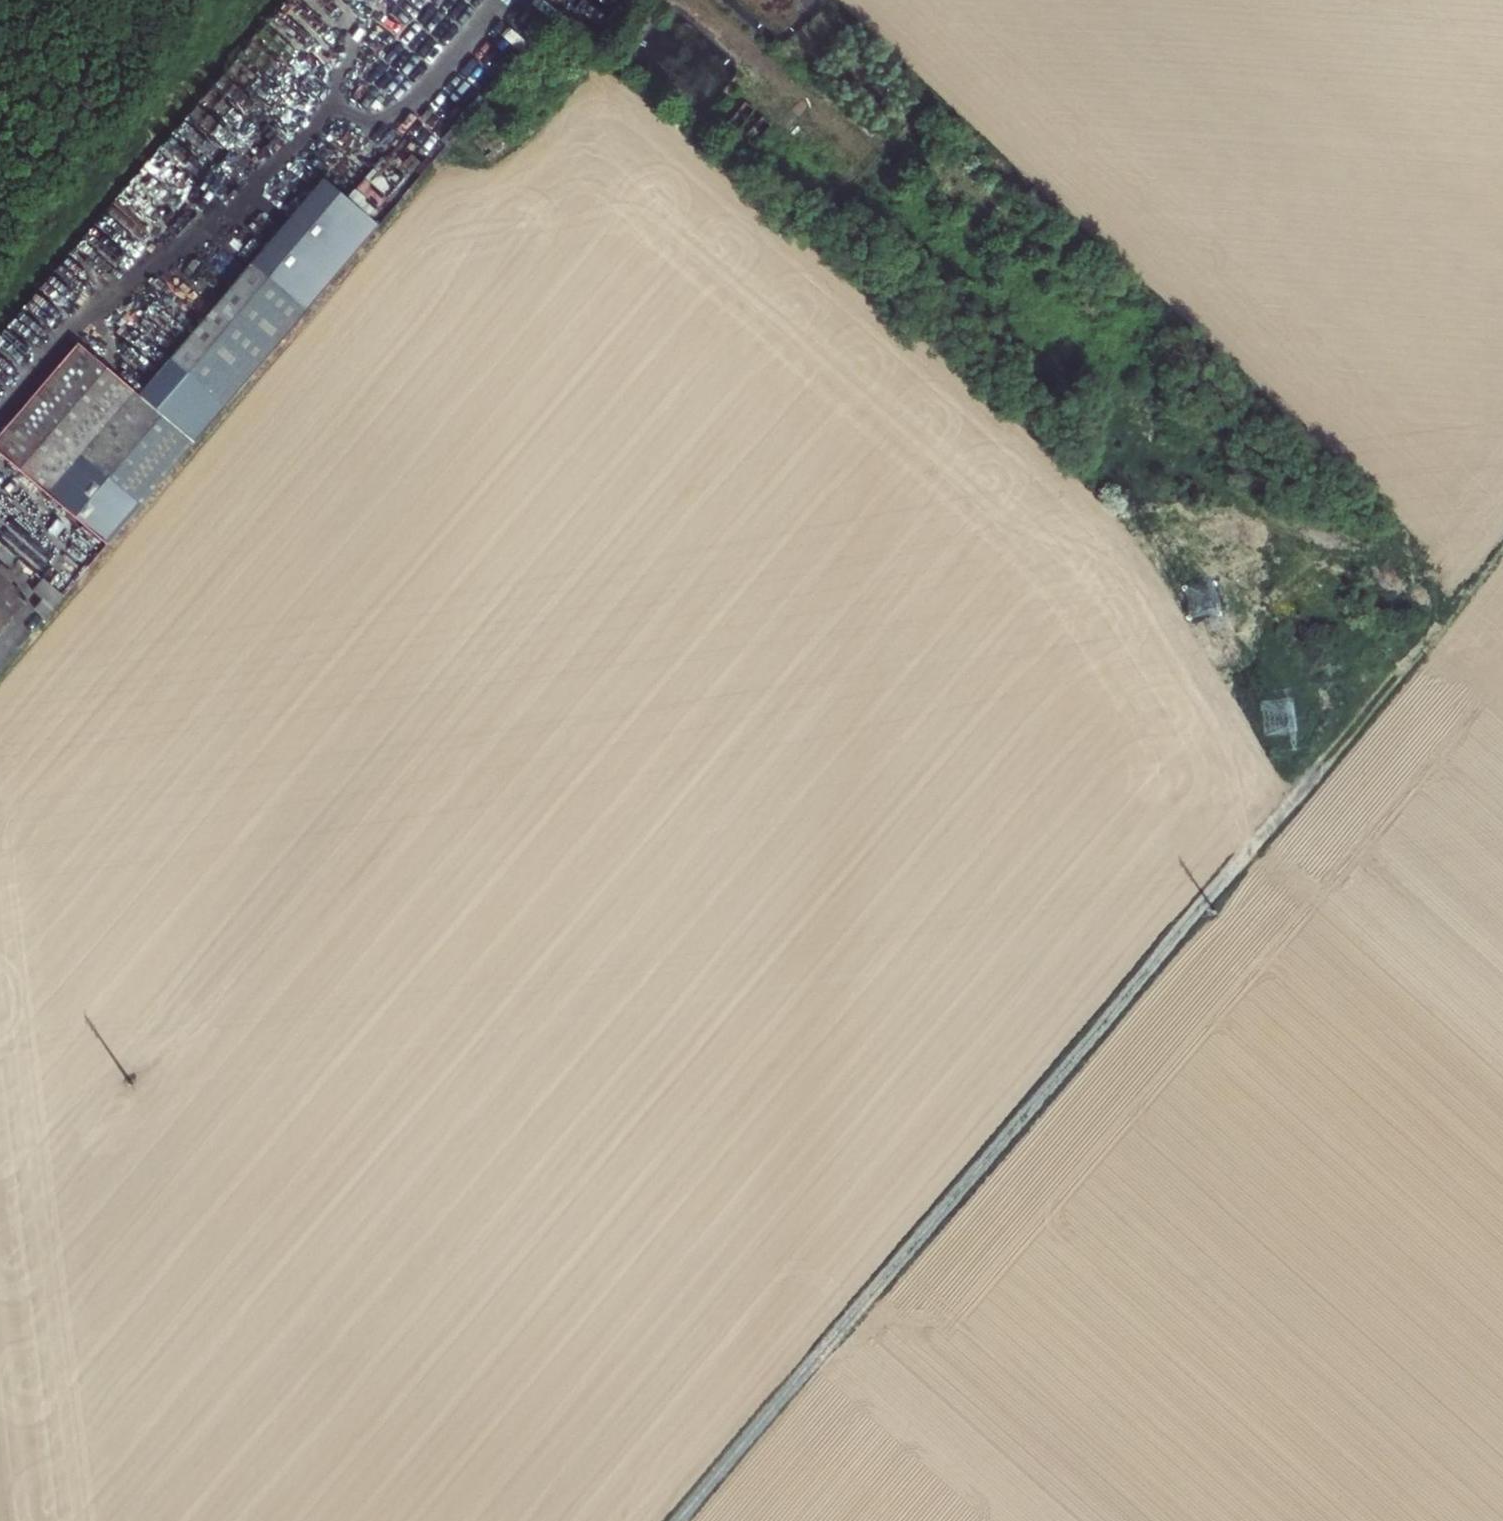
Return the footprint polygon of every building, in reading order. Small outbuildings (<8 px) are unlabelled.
[(405,134),(366,168),(388,193),(427,159),(405,134)] [(255,251),(174,346),(227,392),(308,296),(255,251)] [(0,427),(0,462),(95,545),(196,427),(81,331),(0,427)] [(27,593),(46,610),(61,594),(42,576),(27,593)] [(22,600),(0,579),(0,624),(22,600)]
